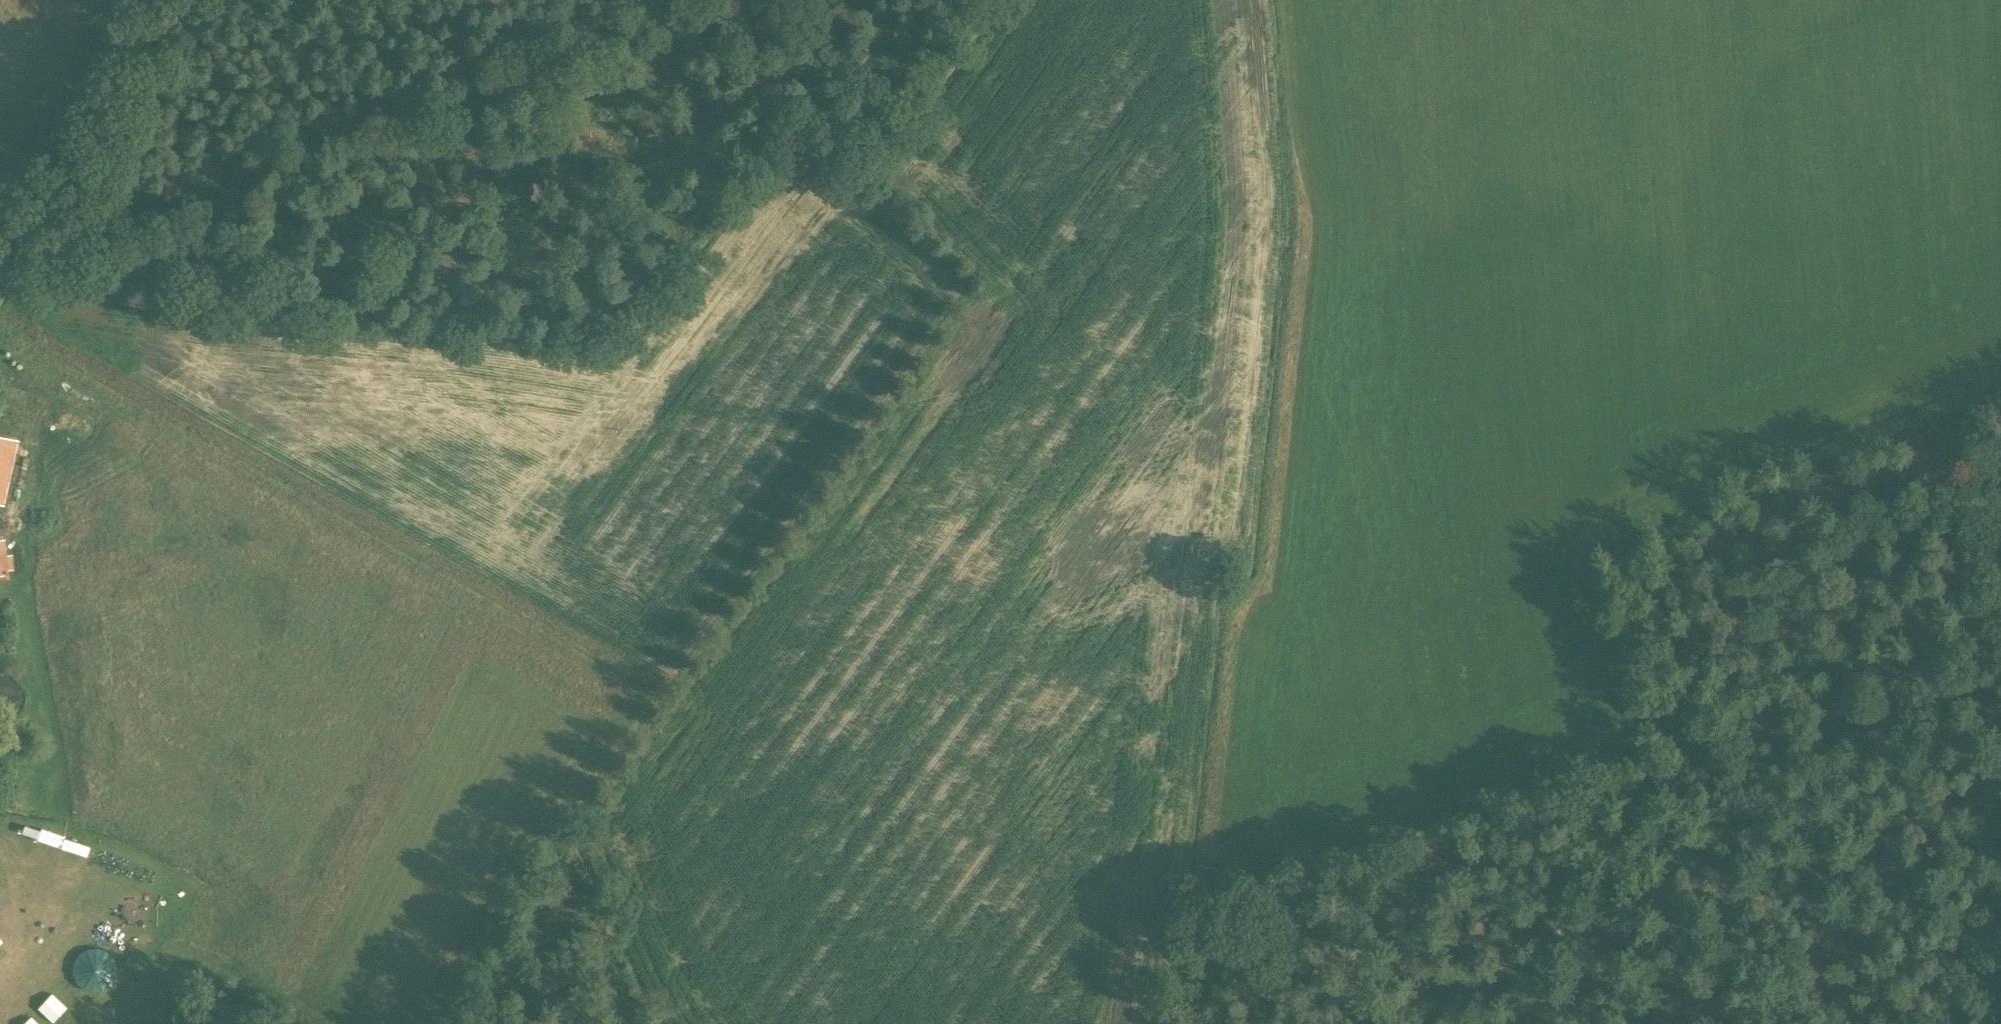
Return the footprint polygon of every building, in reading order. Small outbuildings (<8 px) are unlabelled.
[(7,455),(9,403),(0,402),(0,455),(7,455)] [(9,578),(5,538),(0,539),(0,579),(9,578)]
